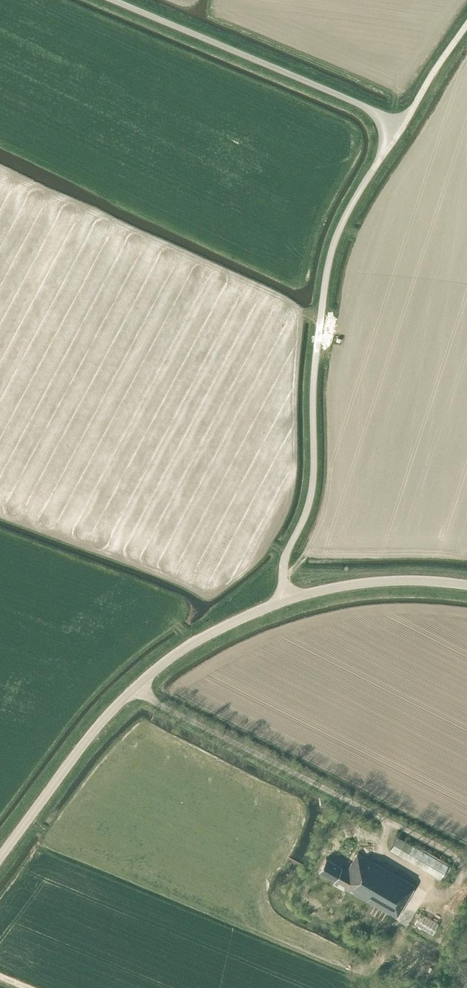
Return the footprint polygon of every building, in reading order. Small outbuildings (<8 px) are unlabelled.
[(412,845),(397,837),(390,848),(405,857),(412,845)] [(414,885),(380,866),(357,853),(351,864),(348,862),(344,869),(326,858),(318,870),(346,887),(345,888),(396,918),(414,885)]
